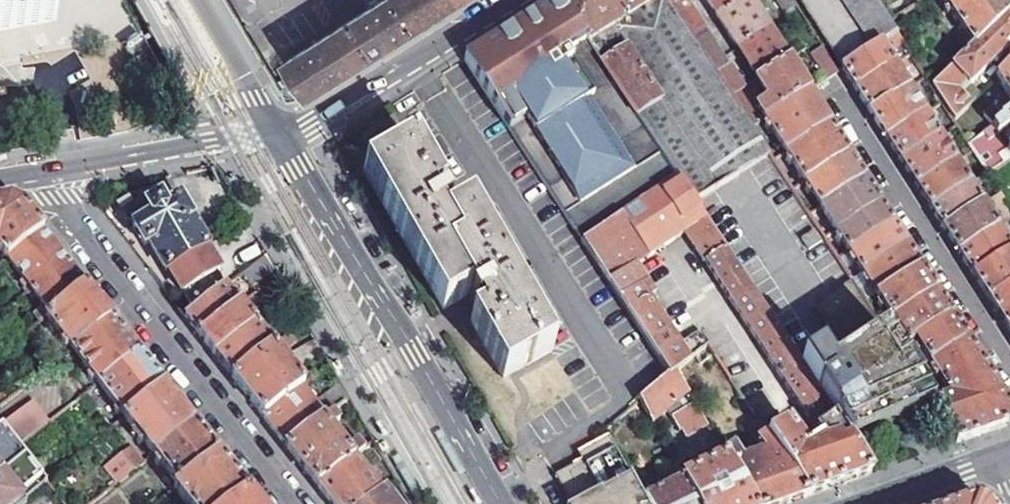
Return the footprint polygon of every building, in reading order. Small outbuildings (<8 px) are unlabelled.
[(55,22),(51,0),(0,0),(0,30),(55,22)] [(285,61),(310,99),(468,0),(382,0),(285,61)] [(463,61),(582,244),(677,179),(560,0),(559,0),(538,13),(463,61)] [(677,179),(691,200),(766,154),(768,153),(751,128),(731,97),(716,73),(695,41),(692,36),(673,7),(668,0),(560,0),(677,179)] [(703,29),(684,0),(673,7),(692,36),(703,29)] [(718,20),(750,0),(705,0),(718,20)] [(718,20),(737,51),(769,30),(750,0),(718,20)] [(795,7),(791,0),(773,0),(783,15),(795,7)] [(842,69),(880,45),(896,35),(873,0),(798,0),(842,69)] [(1009,13),(1009,11),(1003,0),(943,0),(948,9),(944,12),(948,16),(952,14),(973,48),(974,49),(1009,13)] [(1009,47),(1009,13),(974,49),(973,48),(933,88),(937,94),(943,103),(955,122),(981,96),(971,86),(1009,47)] [(703,29),(692,36),(695,41),(706,34),(703,29)] [(769,30),(737,51),(756,82),(789,61),(769,30)] [(706,34),(695,41),(716,73),(726,66),(706,34)] [(880,45),(842,69),(845,74),(855,90),(894,67),(887,56),(891,54),(887,48),(884,51),(880,45)] [(809,57),(825,80),(838,72),(822,48),(809,57)] [(789,61),(756,82),(768,101),(758,109),(764,120),(808,92),(789,61)] [(997,78),(1009,97),(1009,65),(997,78)] [(731,97),(742,90),(726,66),(716,73),(731,97)] [(870,114),(909,90),(901,77),(904,75),(901,69),(897,71),(894,67),(855,90),(858,95),(870,114)] [(731,97),(751,128),(762,120),(742,90),(731,97)] [(886,140),(925,115),(919,106),(915,100),(919,97),(916,93),(912,95),(909,90),(870,114),(873,119),(886,140)] [(808,92),(764,120),(766,125),(763,128),(767,132),(770,130),(785,153),(829,125),(812,98),(808,92)] [(937,94),(919,106),(925,115),(943,103),(937,94)] [(1009,111),(1009,106),(1007,103),(997,111),(994,107),(984,115),(992,126),(1009,111)] [(901,162),(940,138),(932,126),(935,123),(932,118),(928,120),(925,115),(886,140),(889,144),(901,162)] [(829,125),(785,153),(787,158),(784,162),(788,168),(792,164),(804,183),(848,155),(833,132),(829,125)] [(990,129),(983,134),(1002,164),(1009,159),(990,129)] [(987,174),(1002,164),(983,134),(969,146),(987,174)] [(918,188),(956,164),(946,149),(950,146),(947,141),(943,143),(940,138),(901,162),(904,167),(918,188)] [(414,144),(364,172),(443,310),(468,296),(471,301),(468,304),(473,313),(477,311),(480,317),(469,323),(502,380),(552,352),(470,208),(444,221),(441,216),(448,210),(443,203),(436,206),(432,201),(443,195),(414,144)] [(850,280),(766,154),(691,200),(724,249),(798,362),(819,348),(798,315),(850,280)] [(848,155),(804,183),(807,187),(803,191),(807,197),(811,194),(820,208),(864,180),(851,160),(848,155)] [(931,209),(969,184),(962,174),(966,171),(962,166),(958,167),(956,164),(918,188),(920,192),(931,209)] [(677,179),(582,244),(617,298),(639,284),(643,282),(634,266),(684,233),(704,262),(724,249),(691,200),(677,179)] [(864,180),(820,208),(823,213),(820,217),(823,221),(826,219),(834,232),(879,203),(867,185),(864,180)] [(973,190),(969,184),(931,209),(934,214),(944,230),(983,206),(976,195),(979,192),(976,188),(973,190)] [(1009,220),(1009,207),(1002,194),(992,201),(1006,222),(1009,220)] [(167,270),(205,248),(208,247),(180,200),(168,208),(161,196),(146,205),(148,208),(130,218),(135,226),(133,227),(145,247),(150,245),(165,271),(167,270)] [(11,203),(0,205),(0,253),(6,260),(43,231),(24,207),(11,203)] [(879,203),(834,232),(837,236),(834,240),(838,245),(841,242),(848,252),(892,223),(882,208),(879,203)] [(983,206),(944,230),(947,234),(959,253),(998,228),(990,216),(993,214),(989,208),(986,210),(983,206)] [(892,223),(848,252),(850,256),(846,259),(849,265),(854,262),(862,273),(906,245),(894,227),(892,223)] [(959,253),(962,258),(974,276),(1009,254),(1009,249),(1004,240),(1008,237),(1004,231),(1000,233),(998,228),(959,253)] [(30,292),(67,263),(64,259),(43,231),(6,260),(30,292)] [(639,284),(648,298),(704,262),(684,233),(634,266),(643,282),(639,284)] [(906,245),(862,273),(864,277),(861,281),(864,286),(868,284),(876,297),(920,268),(908,248),(906,245)] [(219,271),(205,248),(167,270),(194,313),(225,288),(216,274),(219,271)] [(724,249),(704,262),(814,431),(834,417),(798,362),(724,249)] [(974,276),(977,280),(990,301),(1009,288),(1009,254),(974,276)] [(45,317),(86,286),(83,283),(67,263),(30,292),(26,295),(45,317)] [(920,268),(876,297),(879,301),(875,304),(878,310),(884,307),(891,320),(935,292),(924,274),(920,268)] [(819,348),(798,362),(834,417),(848,438),(867,431),(876,427),(890,421),(906,414),(931,404),(925,396),(922,392),(850,280),(798,315),(819,348)] [(639,284),(617,298),(669,376),(672,374),(688,360),(648,298),(639,284)] [(71,353),(112,321),(108,316),(101,307),(86,286),(45,317),(57,333),(63,341),(60,344),(64,349),(68,348),(71,353)] [(200,337),(239,306),(232,298),(236,295),(232,290),(229,292),(225,288),(194,313),(186,319),(188,321),(200,337)] [(990,301),(993,306),(1009,333),(1009,288),(990,301)] [(935,292),(891,320),(893,324),(890,326),(893,332),(898,331),(907,345),(913,342),(951,317),(938,296),(935,292)] [(215,356),(254,326),(247,317),(251,314),(247,308),(243,311),(239,306),(200,337),(202,340),(215,356)] [(951,317),(913,342),(916,346),(914,349),(917,354),(920,352),(928,365),(966,340),(954,322),(951,317)] [(97,386),(138,354),(135,350),(123,335),(112,321),(71,353),(84,368),(90,375),(87,379),(91,383),(93,380),(97,386)] [(232,378),(272,348),(263,337),(266,333),(262,329),(259,331),(254,326),(215,356),(229,375),(232,378)] [(285,349),(296,340),(291,334),(276,345),(279,349),(285,349)] [(298,368),(323,353),(316,339),(291,355),(298,368)] [(1006,426),(1009,419),(1009,416),(1009,408),(971,347),(966,340),(928,365),(930,369),(928,372),(931,377),(934,374),(949,397),(931,404),(943,424),(956,443),(967,440),(1006,426)] [(678,384),(712,354),(706,345),(688,360),(672,374),(678,384)] [(248,399),(263,418),(300,390),(303,388),(272,348),(232,378),(248,399)] [(117,417),(120,415),(124,419),(164,388),(161,384),(138,354),(97,386),(116,410),(113,413),(117,417)] [(669,376),(640,400),(652,424),(667,413),(684,438),(704,427),(678,384),(672,374),(669,376)] [(938,385),(935,382),(922,392),(925,396),(938,385)] [(331,412),(349,399),(341,384),(317,403),(323,411),(318,414),(300,390),(263,418),(282,441),(286,446),(331,412)] [(164,388),(124,419),(134,432),(130,436),(139,447),(144,444),(154,457),(193,425),(179,407),(164,388)] [(352,459),(363,451),(358,442),(346,450),(329,429),(339,421),(331,412),(286,446),(301,466),(317,487),(352,459)] [(839,485),(870,473),(848,438),(834,417),(814,431),(819,438),(811,443),(804,448),(786,422),(766,435),(807,497),(833,487),(839,485)] [(807,497),(766,435),(757,422),(747,429),(764,454),(743,462),(733,447),(723,455),(725,458),(753,503),(787,503),(807,497)] [(24,500),(22,497),(44,479),(19,447),(2,425),(0,426),(0,503),(19,503),(24,500)] [(193,425),(154,457),(157,461),(153,464),(157,468),(161,466),(178,488),(218,457),(197,430),(193,425)] [(638,495),(607,437),(579,453),(581,461),(556,476),(561,485),(571,503),(643,503),(638,495)] [(707,456),(718,449),(711,438),(700,444),(707,456)] [(103,468),(116,485),(143,464),(130,448),(103,468)] [(174,491),(184,503),(234,503),(247,494),(221,461),(218,457),(178,488),(174,491)] [(725,458),(682,480),(695,503),(753,503),(725,458)] [(380,495),(352,459),(317,487),(331,503),(368,503),(380,495)] [(682,480),(675,466),(666,470),(669,478),(674,478),(676,482),(649,496),(645,491),(638,495),(643,503),(695,503),(682,480)] [(19,503),(27,503),(26,502),(49,485),(45,480),(44,479),(22,497),(24,500),(19,503)] [(397,483),(390,488),(401,503),(409,503),(397,483)] [(385,492),(380,495),(368,503),(394,503),(385,492)] [(247,494),(234,503),(255,503),(247,494)]
